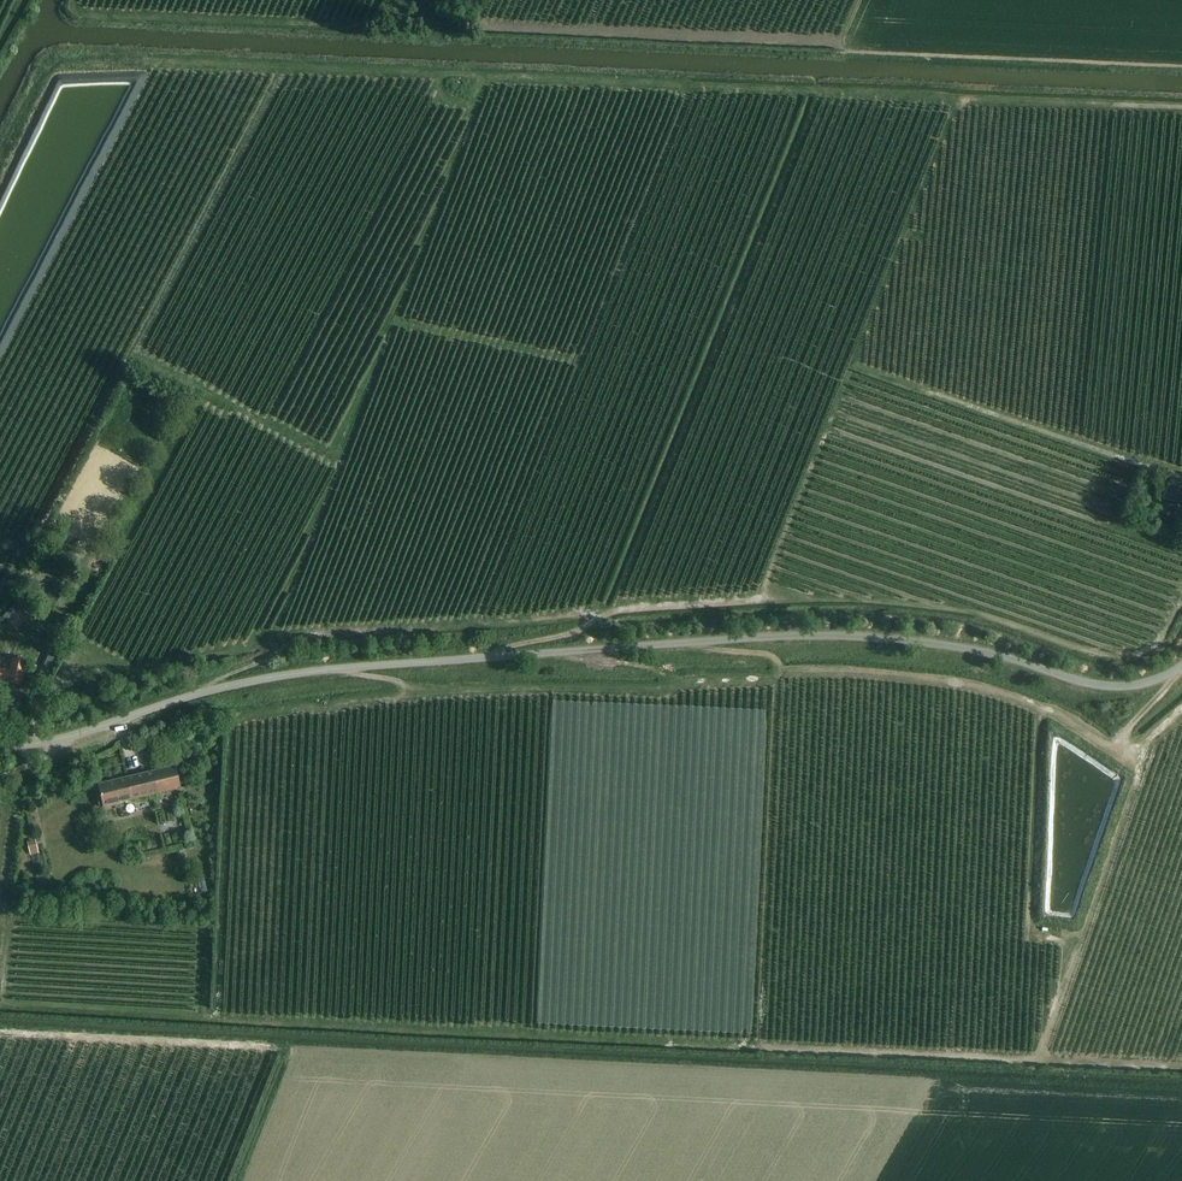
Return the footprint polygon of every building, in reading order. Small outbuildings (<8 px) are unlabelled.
[(161,413),(169,396),(156,390),(147,406),(161,413)] [(1161,496),(1181,504),(1181,490),(1166,484),(1161,496)] [(9,622),(23,605),(17,600),(3,617),(9,622)] [(21,685),(22,679),(26,662),(13,659),(10,671),(0,669),(0,680),(21,685)] [(174,766),(172,766),(98,784),(104,808),(120,804),(119,802),(179,788),(174,766)] [(168,838),(167,825),(159,826),(160,838),(168,838)] [(35,840),(28,842),(31,853),(38,851),(35,840)]
